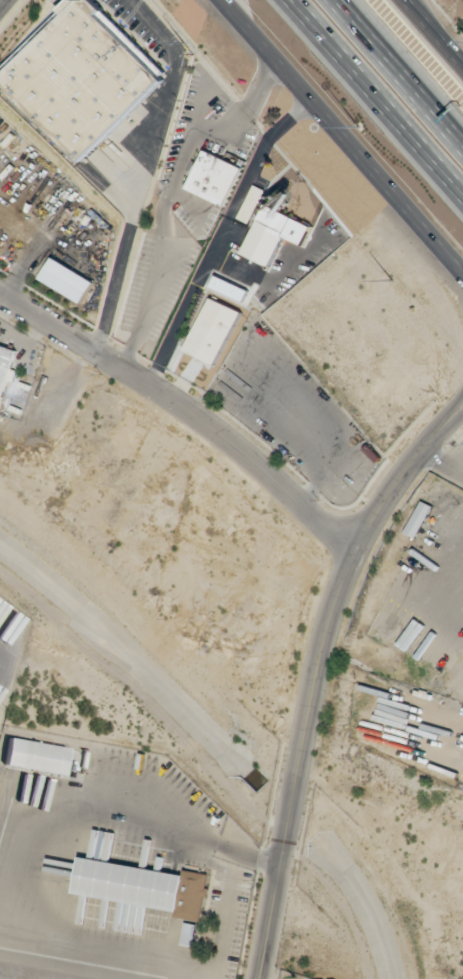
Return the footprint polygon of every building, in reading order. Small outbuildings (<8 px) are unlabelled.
[(167,77),(90,0),(74,0),(0,73),(0,77),(83,160),(167,77)] [(187,191),(226,207),(243,165),(203,149),(187,191)] [(248,223),(265,190),(254,184),(237,217),(248,223)] [(243,256),(273,266),(291,215),(262,205),(243,256)] [(185,352),(217,365),(240,311),(208,297),(185,352)] [(17,349),(0,345),(0,410),(17,349)] [(434,507),(423,501),(405,532),(416,538),(434,507)] [(3,766),(64,775),(68,746),(8,737),(3,766)] [(80,856),(74,894),(175,910),(174,917),(202,921),(209,877),(80,856)] [(182,944),(193,946),(198,926),(187,923),(182,944)]
